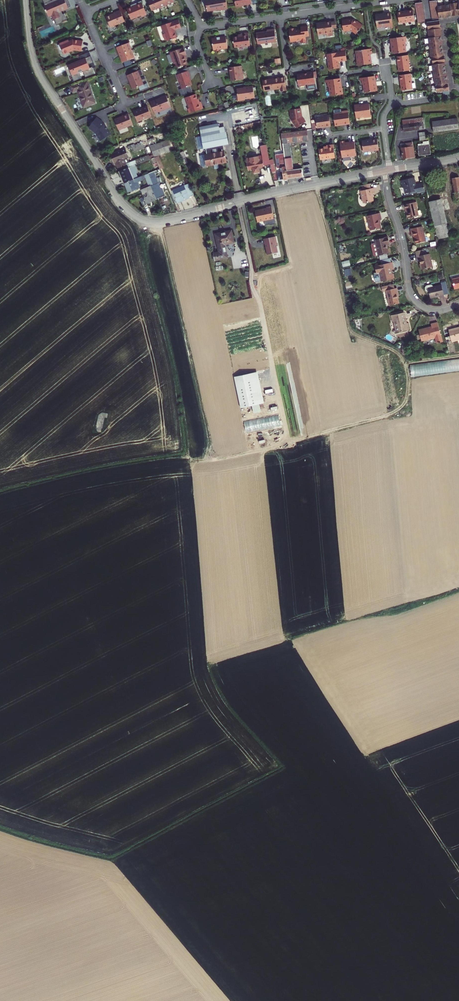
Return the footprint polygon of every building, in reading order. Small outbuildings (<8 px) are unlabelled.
[(45,6),(44,6),(48,16),(52,14),(57,25),(63,23),(62,21),(67,20),(64,14),(62,14),(60,10),(71,6),(69,0),(61,0),(60,0),(53,0),(51,1),(50,0),(43,0),(45,6)] [(148,1),(152,10),(174,2),(173,0),(150,0),(148,1)] [(228,9),(226,0),(207,0),(205,0),(207,12),(218,9),(219,11),(228,9)] [(430,1),(430,5),(432,20),(452,17),(452,16),(458,15),(458,4),(458,3),(450,4),(450,5),(437,7),(437,0),(430,1)] [(147,15),(141,1),(135,4),(135,6),(127,9),(131,19),(141,15),(142,17),(147,15)] [(125,21),(121,10),(115,13),(114,13),(114,14),(112,15),(111,15),(106,17),(111,27),(125,21)] [(423,10),(416,10),(417,15),(418,24),(425,23),(423,10)] [(413,11),(398,12),(399,24),(415,22),(413,11)] [(391,13),(375,15),(377,27),(385,26),(385,27),(391,27),(393,27),(391,13)] [(342,20),(344,31),(347,31),(347,30),(350,30),(351,31),(356,34),(363,26),(357,21),(357,22),(356,23),(353,20),(353,19),(342,20)] [(163,35),(165,40),(166,40),(167,41),(177,38),(175,32),(174,33),(173,30),(174,30),(181,28),(179,20),(162,26),(164,34),(163,35)] [(317,24),(318,32),(321,35),(322,34),(326,33),(327,34),(327,37),(333,36),(332,29),(331,22),(331,21),(317,24)] [(427,22),(428,30),(429,38),(431,57),(432,57),(433,65),(432,65),(434,78),(435,78),(446,76),(444,63),(445,63),(444,55),(443,55),(442,43),(441,37),(439,21),(427,22)] [(296,28),(289,29),(291,42),(301,40),(301,43),(306,42),(305,37),(309,36),(308,26),(301,27),(301,29),(296,30),(296,28)] [(267,32),(256,33),(258,44),(276,42),(275,29),(267,30),(267,32)] [(238,37),(233,37),(234,48),(250,46),(248,33),(241,34),(241,35),(241,36),(238,37)] [(212,39),(213,50),(215,50),(215,51),(219,50),(219,49),(227,48),(226,37),(220,38),(220,37),(217,38),(217,39),(212,39)] [(392,50),(391,52),(394,54),(406,52),(405,42),(407,42),(406,37),(391,39),(391,44),(392,44),(393,49),(392,50)] [(59,44),(64,54),(74,50),(81,51),(83,41),(72,40),(69,41),(68,40),(59,44)] [(129,43),(117,47),(120,55),(131,50),(129,43)] [(185,60),(184,56),(185,55),(186,55),(184,48),(170,53),(174,64),(175,64),(177,68),(187,65),(186,60),(185,60)] [(372,54),(372,49),(356,51),(357,61),(357,62),(357,64),(358,65),(358,66),(371,64),(370,57),(369,58),(369,54),(372,54)] [(131,50),(120,55),(123,62),(124,62),(130,60),(134,58),(131,50)] [(83,53),(77,56),(78,57),(81,55),(83,59),(90,56),(93,63),(91,64),(92,67),(93,68),(95,67),(89,52),(83,55),(83,53)] [(327,54),(329,70),(339,68),(340,67),(340,65),(338,64),(338,61),(347,60),(346,52),(327,54)] [(408,55),(397,57),(399,72),(410,71),(408,55)] [(90,56),(83,59),(75,63),(75,62),(67,65),(74,82),(81,78),(79,73),(83,71),(85,77),(95,74),(93,68),(92,67),(90,68),(88,65),(91,64),(93,63),(90,56)] [(242,66),(229,68),(230,73),(232,81),(243,80),(242,71),(243,71),(242,66)] [(130,74),(127,75),(133,89),(139,87),(140,91),(147,88),(146,84),(144,84),(140,76),(143,74),(141,69),(138,71),(136,67),(129,70),(130,74)] [(177,75),(179,82),(180,82),(182,89),(179,90),(182,96),(192,92),(190,86),(192,85),(189,78),(190,78),(188,71),(181,73),(177,75)] [(307,74),(297,75),(298,85),(307,84),(307,89),(316,88),(314,72),(307,73),(307,74)] [(411,74),(399,75),(400,82),(401,82),(402,91),(412,89),(411,81),(412,81),(411,74)] [(374,76),(361,78),(362,81),(362,85),(364,84),(365,93),(377,91),(377,86),(374,86),(374,83),(375,83),(374,76)] [(446,76),(435,78),(436,85),(448,84),(447,76),(446,76)] [(284,77),(263,80),(264,91),(281,89),(281,91),(286,91),(284,77)] [(340,78),(327,80),(327,83),(328,87),(329,87),(331,96),(343,94),(342,88),(340,88),(340,85),(341,85),(340,78)] [(73,92),(78,90),(80,97),(82,102),(94,98),(87,80),(71,86),(73,92)] [(448,84),(436,85),(437,93),(443,92),(445,92),(449,91),(448,84)] [(243,88),(237,89),(237,94),(236,94),(237,101),(245,100),(246,99),(255,98),(253,86),(243,87),(243,88)] [(189,112),(191,113),(203,109),(201,102),(200,102),(198,103),(197,100),(195,94),(185,98),(189,109),(188,110),(189,112)] [(160,98),(150,102),(155,113),(171,107),(166,95),(161,97),(161,98),(160,98)] [(362,104),(357,104),(359,117),(367,116),(367,118),(374,117),(372,104),(366,104),(366,106),(363,106),(362,104)] [(152,117),(147,106),(142,108),(143,109),(134,112),(138,122),(152,117)] [(292,121),(298,128),(305,122),(302,117),(300,108),(290,110),(291,119),(292,118),(292,121)] [(334,114),(333,115),(335,126),(340,125),(340,124),(343,124),(343,125),(350,124),(348,111),(341,112),(341,109),(334,110),(334,114)] [(258,110),(233,114),(235,126),(260,122),(258,110)] [(133,125),(128,114),(123,116),(123,117),(123,118),(120,119),(119,118),(115,120),(119,130),(133,125)] [(317,128),(331,126),(329,115),(324,116),(324,117),(316,118),(317,128)] [(404,131),(425,128),(424,117),(404,120),(404,131)] [(103,122),(97,118),(90,127),(95,132),(102,141),(111,135),(107,129),(108,129),(106,127),(105,127),(105,126),(102,124),(103,122)] [(434,132),(458,129),(458,119),(433,122),(434,132)] [(229,143),(227,132),(226,127),(214,129),(215,134),(202,136),(204,148),(206,148),(223,144),(229,143)] [(284,154),(287,179),(303,177),(302,168),(294,169),(290,142),(308,140),(307,130),(281,134),(284,154)] [(154,137),(147,139),(150,145),(156,143),(154,137)] [(174,149),(170,139),(150,146),(153,154),(155,156),(174,149)] [(379,150),(377,139),(370,140),(362,142),(363,152),(372,150),(372,151),(379,150)] [(345,141),(340,142),(342,157),(351,156),(352,157),(354,157),(355,155),(356,155),(354,142),(345,143),(345,141)] [(430,154),(429,141),(423,142),(423,144),(418,144),(419,155),(430,154)] [(143,142),(132,145),(134,151),(145,148),(143,142)] [(207,153),(204,154),(206,166),(227,162),(223,144),(206,148),(207,153)] [(413,144),(409,145),(401,146),(403,158),(414,157),(413,144)] [(271,165),(266,145),(260,146),(262,156),(246,159),(248,170),(253,169),(254,174),(260,173),(259,167),(271,165)] [(327,148),(319,149),(320,160),(335,158),(333,145),(326,146),(327,148)] [(128,154),(125,148),(111,154),(114,160),(128,154)] [(115,162),(116,162),(119,171),(134,165),(155,157),(155,156),(153,154),(148,156),(148,154),(128,162),(127,157),(128,156),(128,154),(114,160),(115,162)] [(282,168),(283,173),(273,175),(274,181),(287,179),(284,154),(276,155),(278,168),(282,168)] [(163,167),(158,155),(155,157),(160,168),(163,167)] [(134,165),(119,171),(124,183),(138,177),(136,172),(136,169),(134,165)] [(151,185),(153,184),(150,179),(148,173),(144,174),(149,186),(151,185)] [(160,175),(150,179),(153,184),(151,185),(156,199),(164,195),(162,189),(161,189),(158,183),(162,181),(160,175)] [(139,188),(139,187),(137,182),(138,181),(138,182),(143,180),(141,176),(138,177),(124,183),(128,192),(139,188)] [(410,192),(410,194),(426,190),(424,182),(417,184),(415,177),(414,177),(414,176),(407,178),(407,179),(401,180),(403,187),(404,187),(406,193),(410,192)] [(194,194),(189,183),(172,190),(177,202),(189,197),(189,196),(194,194)] [(364,190),(361,191),(364,204),(374,201),(372,193),(375,193),(374,188),(371,189),(370,183),(363,185),(364,190)] [(147,204),(146,203),(157,199),(156,199),(151,185),(149,186),(141,189),(142,193),(147,191),(148,193),(147,195),(140,198),(143,205),(147,204)] [(428,195),(429,202),(440,200),(441,199),(439,192),(428,195)] [(440,200),(429,202),(437,237),(450,234),(447,223),(445,224),(440,200)] [(418,205),(417,201),(404,204),(405,209),(406,209),(408,218),(418,215),(416,205),(418,205)] [(266,208),(267,208),(255,211),(257,222),(274,219),(271,206),(266,208)] [(382,220),(380,213),(368,216),(371,231),(381,228),(379,221),(382,220)] [(426,241),(422,226),(410,229),(412,236),(414,236),(416,243),(426,241)] [(234,242),(231,230),(215,234),(219,252),(214,253),(215,260),(228,257),(226,248),(224,248),(223,245),(234,242)] [(275,236),(264,239),(265,244),(266,244),(268,255),(278,253),(276,245),(277,244),(275,236)] [(390,245),(388,238),(375,241),(376,244),(372,245),(371,247),(373,256),(374,257),(379,256),(379,257),(389,254),(387,245),(390,245)] [(430,254),(424,255),(423,250),(416,251),(418,260),(420,260),(421,264),(420,264),(421,270),(433,267),(430,254)] [(375,267),(378,283),(381,283),(394,280),(393,275),(392,276),(391,271),(393,271),(392,264),(391,264),(390,259),(380,261),(381,266),(375,267)] [(447,283),(441,284),(442,286),(444,296),(450,295),(447,283)] [(382,293),(386,292),(390,307),(399,305),(397,297),(399,297),(397,289),(395,290),(394,285),(381,288),(382,293)] [(444,296),(442,286),(433,288),(433,286),(431,285),(426,287),(425,289),(426,292),(428,293),(429,293),(430,299),(439,297),(440,298),(444,297),(444,296)] [(393,324),(395,323),(397,334),(410,332),(408,325),(406,325),(405,321),(406,321),(405,314),(391,317),(393,324)] [(443,342),(438,323),(431,324),(432,328),(419,330),(422,341),(435,338),(437,344),(443,342)] [(448,330),(449,333),(451,341),(458,339),(458,328),(448,330)] [(388,354),(381,356),(384,371),(390,369),(389,364),(390,364),(388,354)] [(411,365),(412,376),(451,371),(451,366),(456,366),(455,359),(411,365)] [(258,371),(234,377),(241,407),(264,403),(258,371)] [(386,385),(389,405),(399,403),(397,390),(392,391),(391,385),(386,385)]
